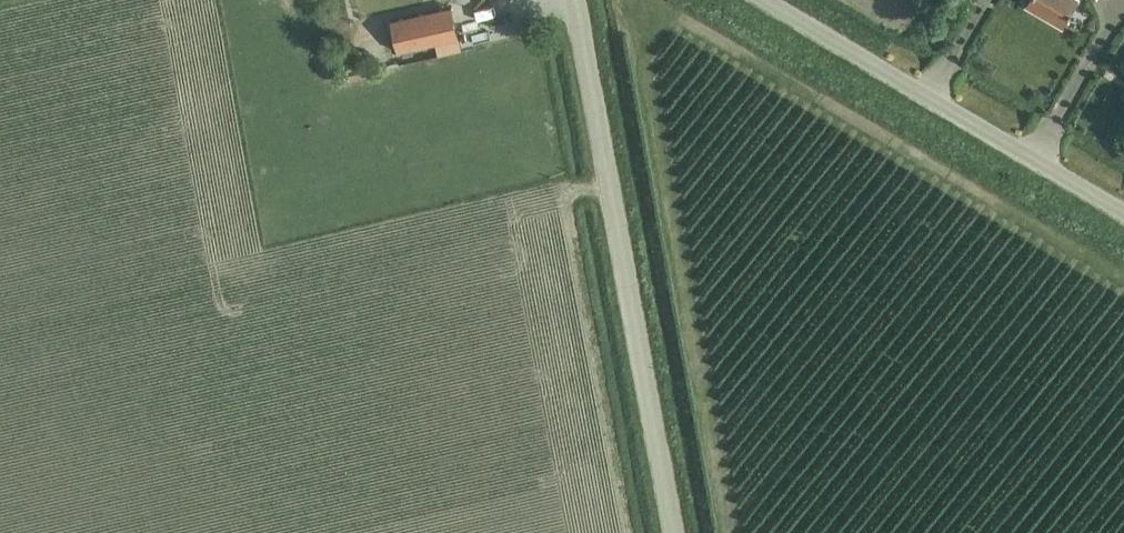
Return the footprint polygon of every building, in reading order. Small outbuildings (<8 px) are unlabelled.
[(1027,2),(1064,23),(1077,0),(1028,0),(1027,2)] [(391,19),(398,50),(459,37),(452,6),(391,19)]
